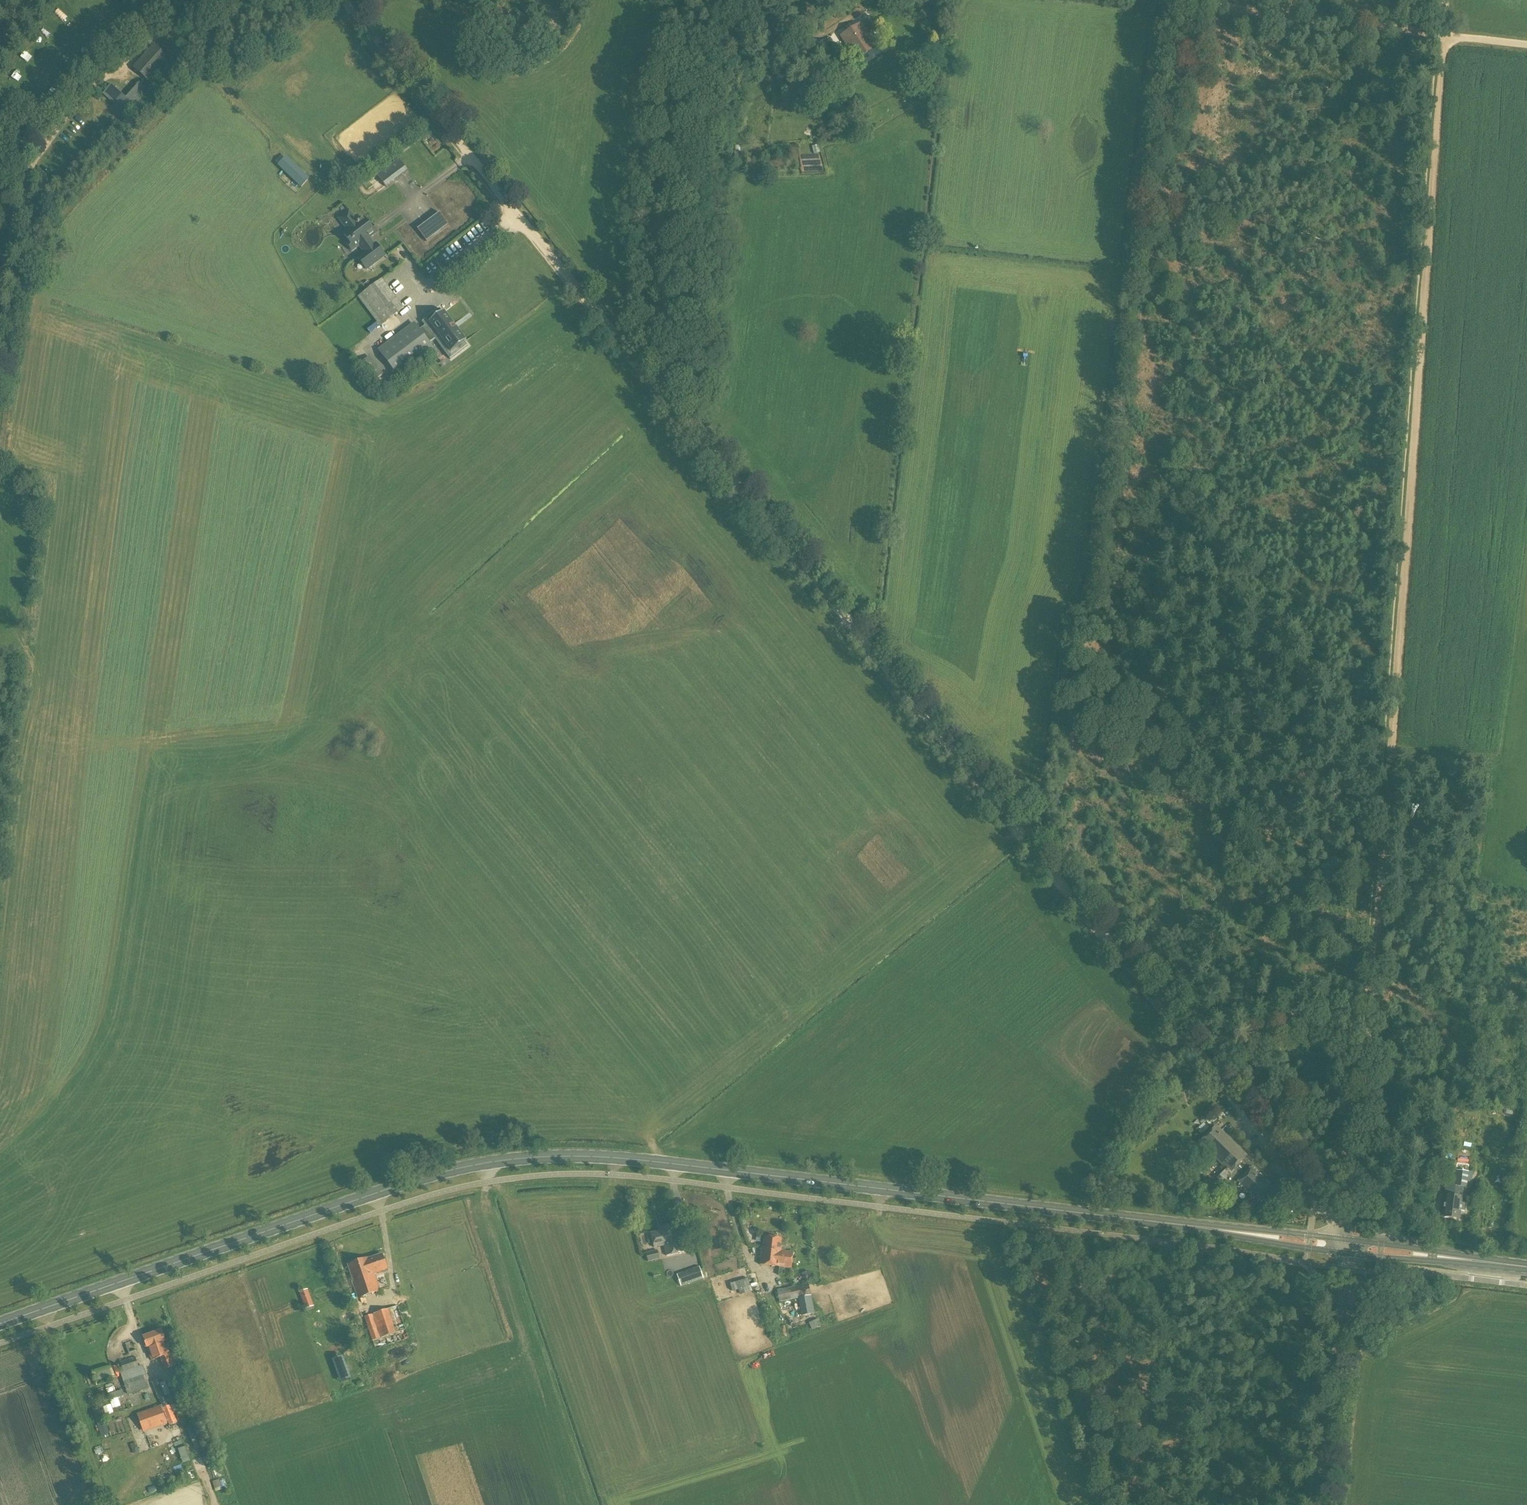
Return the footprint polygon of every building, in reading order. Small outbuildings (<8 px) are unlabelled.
[(65,1),(56,12),(62,17),(71,6),(65,1)] [(874,32),(867,22),(863,25),(862,24),(841,38),(846,47),(844,48),(848,54),(850,53),(855,61),(876,47),(869,35),(874,32)] [(149,81),(168,60),(154,46),(134,68),(149,81)] [(29,50),(23,59),(28,62),(34,53),(29,50)] [(135,107),(149,92),(139,83),(126,98),(111,84),(102,94),(127,116),(135,106),(135,107)] [(407,170),(399,159),(398,160),(377,175),(379,178),(385,187),(403,173),(407,170)] [(301,189),(310,180),(293,164),(284,173),(301,189)] [(358,224),(349,212),(339,219),(347,231),(343,234),(349,242),(346,244),(352,251),(359,246),(364,253),(357,258),(366,270),(385,255),(376,244),(374,245),(369,238),(377,232),(373,226),(372,228),(365,219),(358,224)] [(448,225),(439,213),(417,229),(418,230),(426,241),(437,233),(448,225)] [(380,327),(404,308),(382,279),(358,297),(380,327)] [(444,312),(429,323),(451,352),(466,341),(444,312)] [(398,377),(434,349),(414,322),(378,350),(398,377)] [(373,382),(383,374),(370,356),(359,364),(373,382)] [(1463,1074),(1460,1094),(1469,1095),(1472,1076),(1463,1074)] [(1154,1090),(1163,1095),(1171,1084),(1162,1078),(1154,1090)] [(1209,1120),(1215,1125),(1223,1116),(1218,1111),(1209,1120)] [(1228,1169),(1244,1154),(1216,1126),(1200,1142),(1228,1169)] [(1244,1154),(1228,1169),(1219,1178),(1250,1209),(1272,1186),(1265,1179),(1267,1177),(1244,1154)] [(1444,1195),(1442,1217),(1460,1219),(1461,1211),(1466,1212),(1467,1204),(1462,1204),(1463,1197),(1462,1197),(1463,1187),(1467,1188),(1468,1176),(1468,1171),(1456,1170),(1454,1186),(1455,1187),(1453,1196),(1444,1195)] [(681,1244),(676,1224),(660,1228),(661,1231),(651,1233),(655,1248),(665,1245),(667,1256),(684,1251),(682,1243),(681,1244)] [(779,1266),(781,1247),(782,1239),(765,1237),(764,1249),(762,1249),(760,1264),(779,1266)] [(648,1262),(660,1259),(657,1250),(646,1253),(648,1262)] [(370,1258),(375,1273),(387,1269),(382,1254),(370,1258)] [(380,1290),(375,1273),(370,1258),(349,1265),(354,1280),(353,1280),(358,1297),(380,1290)] [(681,1287),(703,1279),(699,1266),(676,1275),(681,1287)] [(803,1283),(810,1282),(809,1272),(801,1273),(803,1283)] [(752,1291),(748,1278),(730,1284),(732,1291),(744,1288),(746,1293),(752,1291)] [(813,1307),(808,1284),(777,1290),(779,1302),(798,1299),(801,1310),(813,1307)] [(305,1309),(314,1306),(308,1289),(299,1292),(305,1309)] [(372,1341),(406,1330),(398,1306),(364,1317),(372,1341)] [(174,1364),(162,1331),(144,1337),(148,1348),(149,1347),(152,1357),(154,1357),(154,1356),(160,1354),(165,1367),(174,1364)] [(123,1371),(138,1366),(135,1358),(121,1363),(123,1371)] [(182,1397),(192,1394),(182,1366),(175,1368),(177,1374),(175,1374),(176,1377),(175,1378),(182,1397)] [(95,1374),(98,1381),(115,1376),(112,1368),(95,1374)] [(143,1375),(124,1381),(126,1386),(127,1390),(128,1394),(148,1388),(143,1375)] [(110,1391),(124,1387),(121,1379),(108,1383),(110,1391)] [(169,1426),(178,1422),(160,1379),(152,1383),(169,1426)] [(164,1383),(167,1395),(172,1394),(169,1381),(164,1383)] [(167,1424),(160,1405),(137,1414),(143,1432),(167,1424)] [(149,1440),(141,1443),(145,1453),(153,1450),(149,1440)]
